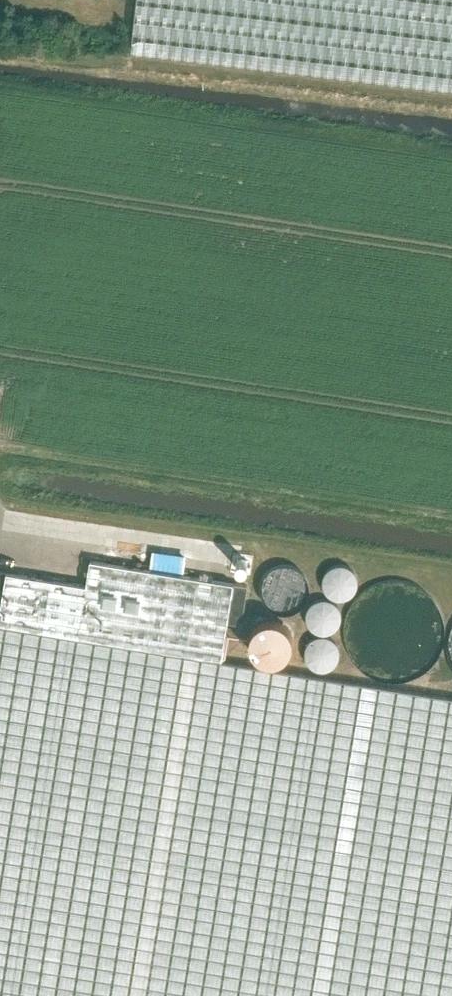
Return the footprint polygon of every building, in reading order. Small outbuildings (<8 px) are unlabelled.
[(131,51),(451,89),(451,0),(137,0),(131,51)] [(222,661),(228,623),(242,625),(248,586),(234,584),(91,560),(87,586),(0,572),(0,588),(4,588),(0,614),(0,995),(451,995),(451,697),(222,661)] [(388,680),(392,681),(397,681),(401,681),(405,680),(410,680),(414,678),(418,676),(422,675),(425,672),(429,669),(432,667),(435,663),(438,660),(440,656),(442,652),(444,648),(445,644),(446,640),(447,635),(447,631),(447,627),(446,622),(445,618),(444,614),(442,610),(440,606),(438,602),(435,599),(432,596),(429,593),(425,590),(422,588),(418,586),(414,584),(410,583),(405,582),(401,581),(397,581),(392,581),(388,582),(384,583),(380,584),(376,586),(372,588),(368,590),(364,593),(361,596),(358,599),(356,602),(353,606),(351,610),(350,614),(348,618),(347,622),(347,627),(347,631),(347,635),(347,640),(348,644),(350,648),(351,652),(353,656),(356,660),(358,663),(361,667),(364,669),(368,672),(372,675),(376,676),(380,678),(384,680),(388,680)] [(251,639),(251,641),(251,643),(251,645),(252,649),(253,652),(254,654),(256,655),(257,656),(258,658),(260,659),(263,661),(265,661),(268,662),(272,663),(276,663),(277,662),(281,661),(283,660),(284,659),(287,657),(288,655),(289,654),(290,652),(291,651),(292,649),(293,647),(293,645),(293,644),(293,642),(293,640),(293,638),(293,636),(292,634),(292,633),(290,629),(289,628),(287,626),(285,624),(283,623),(280,621),(276,620),(272,620),(269,620),(265,621),(263,622),(260,624),(258,625),(257,626),(256,627),(255,629),(254,630),(253,632),(252,634),(251,636),(251,637),(251,639)]
